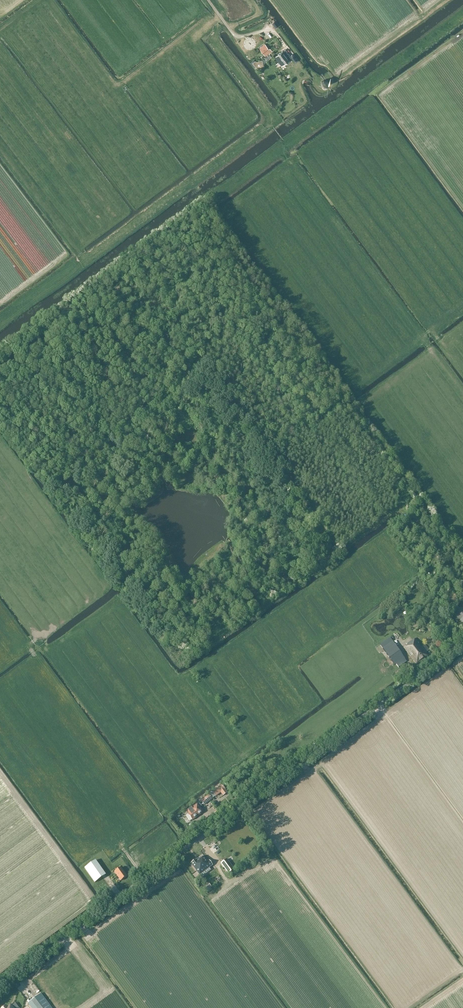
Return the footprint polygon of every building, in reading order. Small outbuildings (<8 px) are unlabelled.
[(265,44),(259,48),(265,56),(271,52),(265,44)] [(296,59),(293,54),(290,57),(285,50),(283,52),(282,51),(275,57),(282,66),(286,63),(287,63),(288,62),(288,61),(291,58),(293,61),(296,59)] [(330,543),(320,546),(322,552),(332,549),(330,543)] [(283,586),(287,583),(286,582),(288,580),(285,576),(279,580),(283,586)] [(455,612),(460,620),(462,617),(462,614),(461,611),(462,610),(462,608),(462,607),(455,612)] [(390,637),(380,645),(394,665),(396,664),(398,667),(406,662),(390,637)] [(425,645),(422,647),(414,639),(406,645),(407,645),(404,648),(416,664),(428,656),(426,653),(429,650),(425,645)] [(223,796),(228,792),(222,785),(212,792),(216,797),(221,793),(223,796)] [(209,794),(201,800),(204,804),(212,798),(209,794)] [(192,820),(200,815),(196,810),(202,806),(199,803),(187,811),(189,814),(186,816),(190,821),(192,819),(192,820)] [(196,860),(191,864),(197,871),(199,868),(202,869),(204,871),(203,872),(209,868),(212,865),(209,861),(207,862),(203,857),(200,859),(199,858),(196,861),(196,860)] [(227,859),(221,863),(228,872),(233,868),(227,859)] [(102,877),(106,875),(95,861),(84,868),(95,883),(97,881),(102,877)] [(115,872),(121,880),(127,876),(121,867),(115,872)] [(212,890),(208,885),(204,888),(204,889),(205,889),(208,893),(212,890)] [(28,1003),(31,1007),(52,1007),(41,994),(28,1003)]
